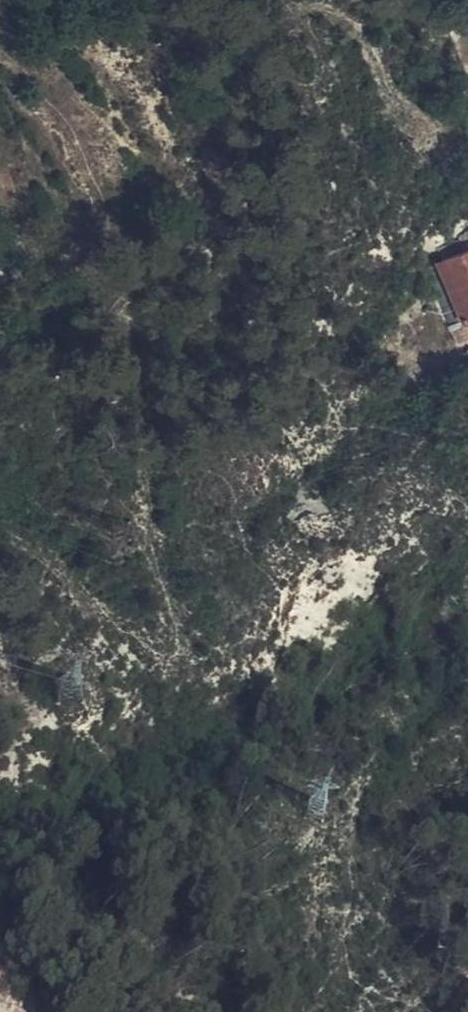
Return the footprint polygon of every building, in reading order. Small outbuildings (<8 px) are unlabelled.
[(441,264),(467,320),(467,319),(467,252),(441,264)] [(438,297),(432,301),(441,320),(448,317),(438,297)]
